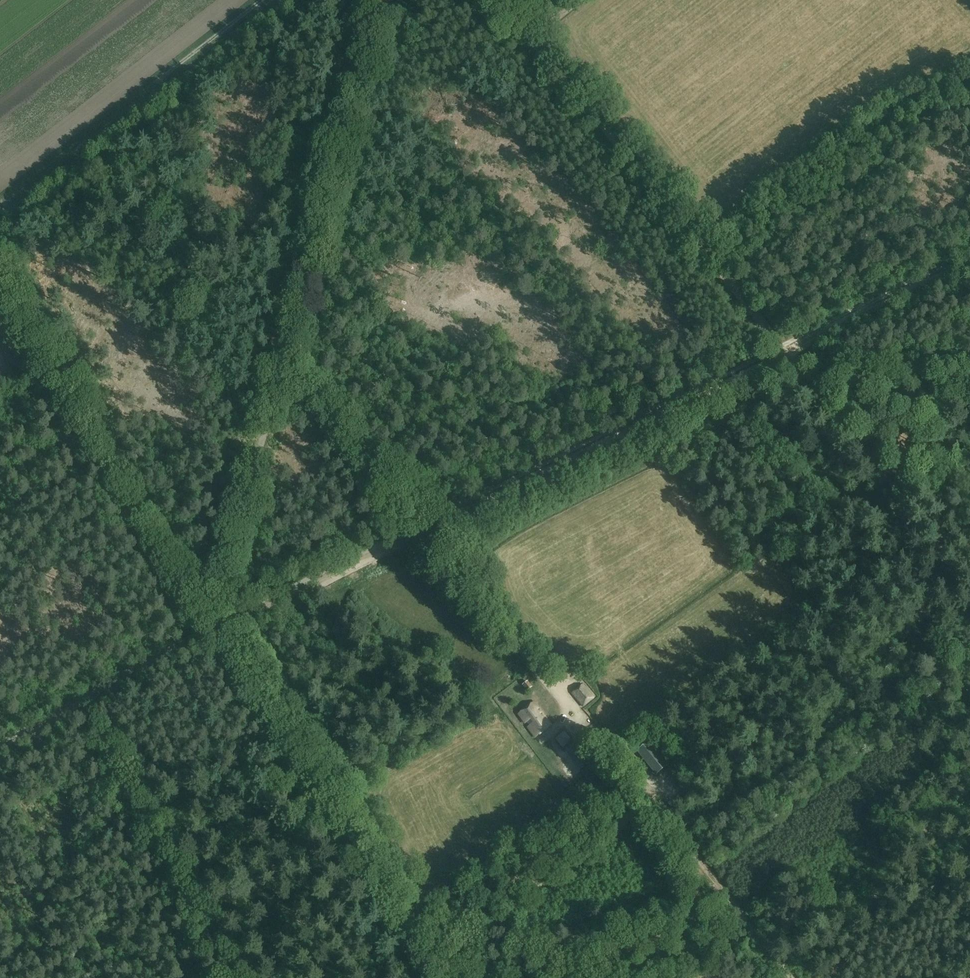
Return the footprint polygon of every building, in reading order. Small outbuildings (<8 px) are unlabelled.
[(522,686),(527,691),(531,687),(527,682),(522,686)] [(582,706),(593,697),(582,684),(572,693),(582,706)] [(535,736),(551,725),(534,702),(518,714),(535,736)] [(637,751),(656,774),(670,762),(651,739),(637,751)] [(580,770),(591,762),(575,742),(565,750),(580,770)]
